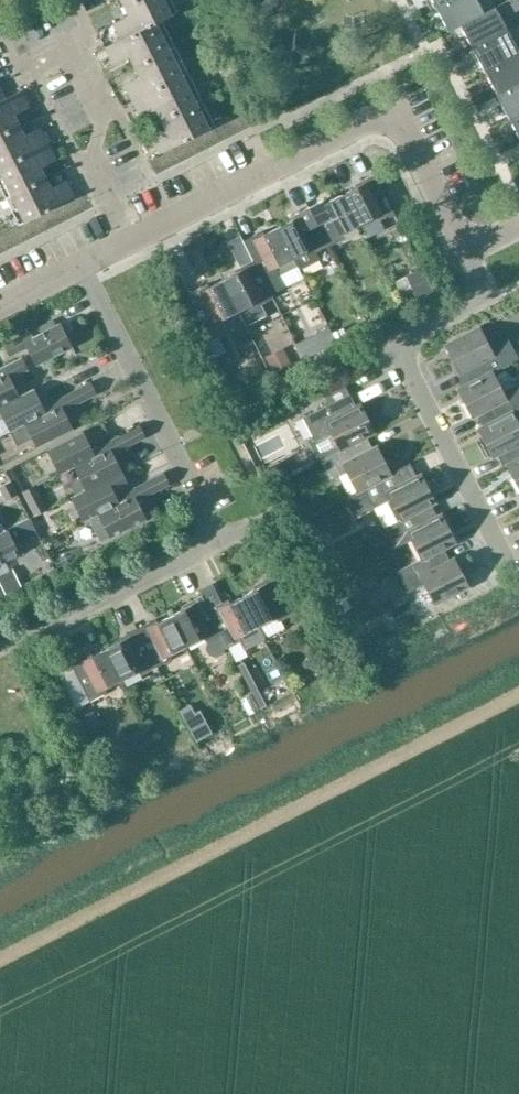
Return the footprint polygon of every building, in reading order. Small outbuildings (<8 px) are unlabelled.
[(122,9),(127,19),(112,27),(119,41),(120,42),(155,24),(156,25),(171,17),(162,0),(140,0),(122,9)] [(122,9),(140,0),(118,0),(122,9)] [(434,9),(452,0),(430,0),(434,9)] [(434,9),(447,33),(457,27),(484,13),(483,13),(477,1),(479,0),(452,0),(434,9)] [(483,13),(484,13),(457,27),(469,51),(508,31),(501,18),(518,9),(518,2),(518,0),(509,0),(501,4),(483,13)] [(120,42),(119,41),(104,49),(112,66),(127,58),(133,69),(169,51),(156,25),(155,24),(120,42)] [(469,51),(482,74),(518,55),(518,52),(514,42),(518,40),(518,33),(516,27),(508,31),(469,51)] [(182,77),(169,51),(133,69),(138,79),(123,87),(131,103),(182,77)] [(482,74),(494,98),(518,85),(518,55),(482,74)] [(154,111),(160,122),(195,103),(182,77),(131,103),(139,118),(154,111)] [(506,121),(518,115),(518,85),(494,98),(506,121)] [(18,127),(13,117),(30,109),(21,92),(4,100),(5,101),(0,103),(0,137),(18,127)] [(195,103),(160,122),(165,132),(149,140),(157,156),(209,129),(195,103)] [(506,121),(518,145),(518,115),(506,121)] [(48,145),(39,129),(23,138),(18,127),(0,137),(0,170),(48,145)] [(10,197),(45,180),(40,169),(56,161),(48,145),(0,170),(0,177),(10,197)] [(342,197),(357,227),(376,218),(379,222),(392,215),(372,177),(359,184),(361,187),(342,197)] [(45,180),(10,197),(24,224),(75,198),(67,182),(50,190),(45,180)] [(327,200),(307,210),(327,249),(340,242),(338,237),(357,227),(342,197),(329,204),(327,200)] [(317,254),(327,249),(307,210),(287,220),(289,224),(276,231),(295,268),(297,271),(320,260),(317,254)] [(392,231),(397,240),(403,236),(398,228),(392,231)] [(256,237),(241,244),(251,263),(252,263),(261,282),(262,282),(269,296),(282,289),(276,277),(295,268),(276,231),(258,240),(256,237)] [(240,274),(221,284),(237,314),(243,326),(265,314),(261,308),(272,302),(269,296),(262,282),(261,282),(252,263),(251,263),(238,270),(240,274)] [(433,292),(422,268),(406,276),(417,300),(433,292)] [(237,314),(221,284),(202,293),(200,289),(186,296),(206,335),(219,328),(217,324),(237,314)] [(27,348),(36,367),(71,348),(59,324),(32,338),(29,332),(2,346),(9,358),(27,348)] [(328,327),(315,333),(322,348),(335,341),(331,333),(328,327)] [(341,328),(331,333),(335,341),(345,336),(341,328)] [(463,373),(468,384),(491,373),(492,374),(516,361),(505,340),(489,348),(479,328),(443,347),(458,376),(463,373)] [(217,338),(208,342),(216,357),(224,353),(217,338)] [(274,373),(289,365),(281,350),(266,358),(274,373)] [(19,398),(19,397),(10,380),(27,371),(21,359),(0,369),(0,407),(19,398)] [(492,374),(491,373),(468,384),(455,390),(471,419),(476,417),(481,427),(482,429),(512,413),(518,410),(518,387),(518,384),(501,392),(492,374)] [(328,406),(301,420),(310,439),(307,440),(317,461),(337,450),(338,451),(365,437),(366,439),(374,434),(359,406),(354,408),(348,396),(341,383),(322,393),(328,406)] [(52,410),(9,432),(9,433),(11,433),(17,445),(30,438),(36,449),(72,431),(63,413),(96,396),(89,384),(49,404),(52,410)] [(9,432),(52,410),(49,404),(42,407),(33,390),(19,397),(19,398),(0,407),(0,420),(2,419),(9,432)] [(512,413),(482,429),(481,427),(476,430),(491,459),(495,456),(502,469),(505,467),(505,466),(518,459),(518,427),(512,413)] [(71,488),(75,496),(76,497),(106,481),(107,482),(122,475),(112,457),(144,440),(138,428),(97,448),(100,454),(72,468),(73,469),(78,480),(73,483),(71,488)] [(100,454),(97,448),(91,451),(82,434),(45,453),(58,477),(73,469),(72,468),(100,454)] [(371,449),(366,439),(365,437),(338,451),(337,450),(317,461),(328,482),(344,473),(354,493),(355,493),(390,475),(390,474),(376,447),(371,449)] [(505,466),(505,467),(518,494),(518,459),(505,466)] [(261,474),(269,487),(294,474),(287,460),(261,474)] [(355,493),(354,493),(344,498),(354,519),(373,509),(383,529),(398,520),(399,521),(430,505),(430,506),(435,504),(420,475),(415,477),(408,465),(390,474),(390,475),(355,493)] [(76,497),(75,496),(69,499),(82,525),(90,521),(89,520),(124,502),(121,496),(116,499),(113,493),(127,486),(122,475),(107,482),(106,481),(76,497)] [(89,520),(90,521),(100,543),(108,539),(109,540),(145,521),(136,505),(168,488),(162,475),(121,496),(124,502),(89,520)] [(4,503),(17,497),(10,484),(0,489),(0,495),(4,503)] [(21,495),(27,506),(40,500),(34,488),(21,495)] [(40,500),(27,506),(33,518),(46,512),(40,500)] [(409,541),(419,560),(419,561),(443,549),(443,550),(456,544),(440,515),(436,517),(430,506),(430,505),(399,521),(398,520),(383,529),(393,549),(409,541)] [(308,517),(295,524),(301,537),(314,530),(308,517)] [(19,556),(13,545),(37,533),(29,518),(4,531),(5,532),(0,535),(0,566),(19,556)] [(54,536),(50,528),(44,526),(36,530),(42,542),(54,536)] [(375,545),(385,540),(380,531),(371,536),(375,545)] [(512,562),(518,559),(518,545),(507,550),(512,562)] [(419,561),(419,560),(395,572),(406,594),(422,586),(432,606),(469,587),(454,559),(449,561),(443,550),(443,549),(419,561)] [(4,593),(19,585),(11,569),(0,575),(0,585),(4,593)] [(393,575),(386,579),(393,591),(400,587),(393,575)] [(261,588),(242,598),(257,627),(263,638),(282,628),(279,622),(293,615),(273,577),(259,584),(261,588)] [(207,610),(208,610),(200,596),(187,603),(189,607),(170,616),(185,647),(204,637),(207,642),(205,648),(209,655),(216,657),(223,654),(224,649),(226,648),(226,649),(227,649),(207,610)] [(207,610),(227,649),(241,642),(238,637),(257,627),(242,598),(223,608),(221,603),(208,610),(207,610)] [(135,629),(155,668),(168,662),(165,657),(185,647),(170,616),(150,627),(148,623),(135,629)] [(104,650),(120,680),(139,670),(141,675),(155,668),(135,629),(122,636),(124,640),(104,650)] [(120,680),(104,650),(85,660),(83,656),(69,663),(89,701),(103,694),(100,690),(120,680)] [(175,703),(187,697),(181,685),(169,691),(175,703)] [(191,704),(181,710),(197,740),(208,735),(195,713),(191,704)] [(96,724),(90,712),(78,718),(84,730),(96,724)]
